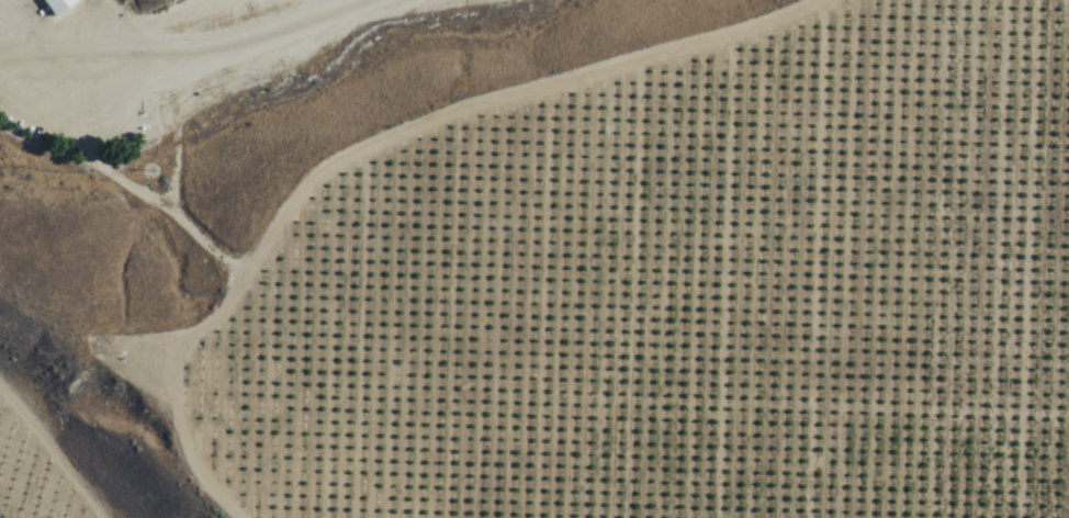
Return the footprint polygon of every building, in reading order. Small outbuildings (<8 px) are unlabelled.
[(73,0),(39,0),(50,18),(75,2),(73,0)]
